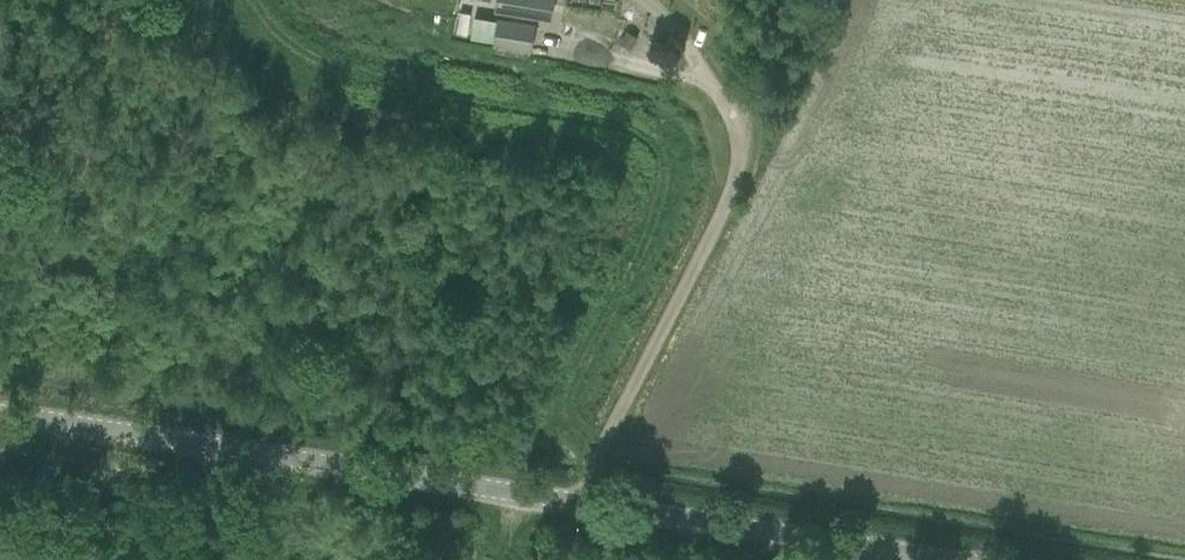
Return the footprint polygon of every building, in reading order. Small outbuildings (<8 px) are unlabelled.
[(498,7),(553,15),(555,0),(499,0),(498,7)] [(499,19),(496,43),(531,49),(535,25),(499,19)] [(627,29),(619,43),(632,50),(639,36),(627,29)]
